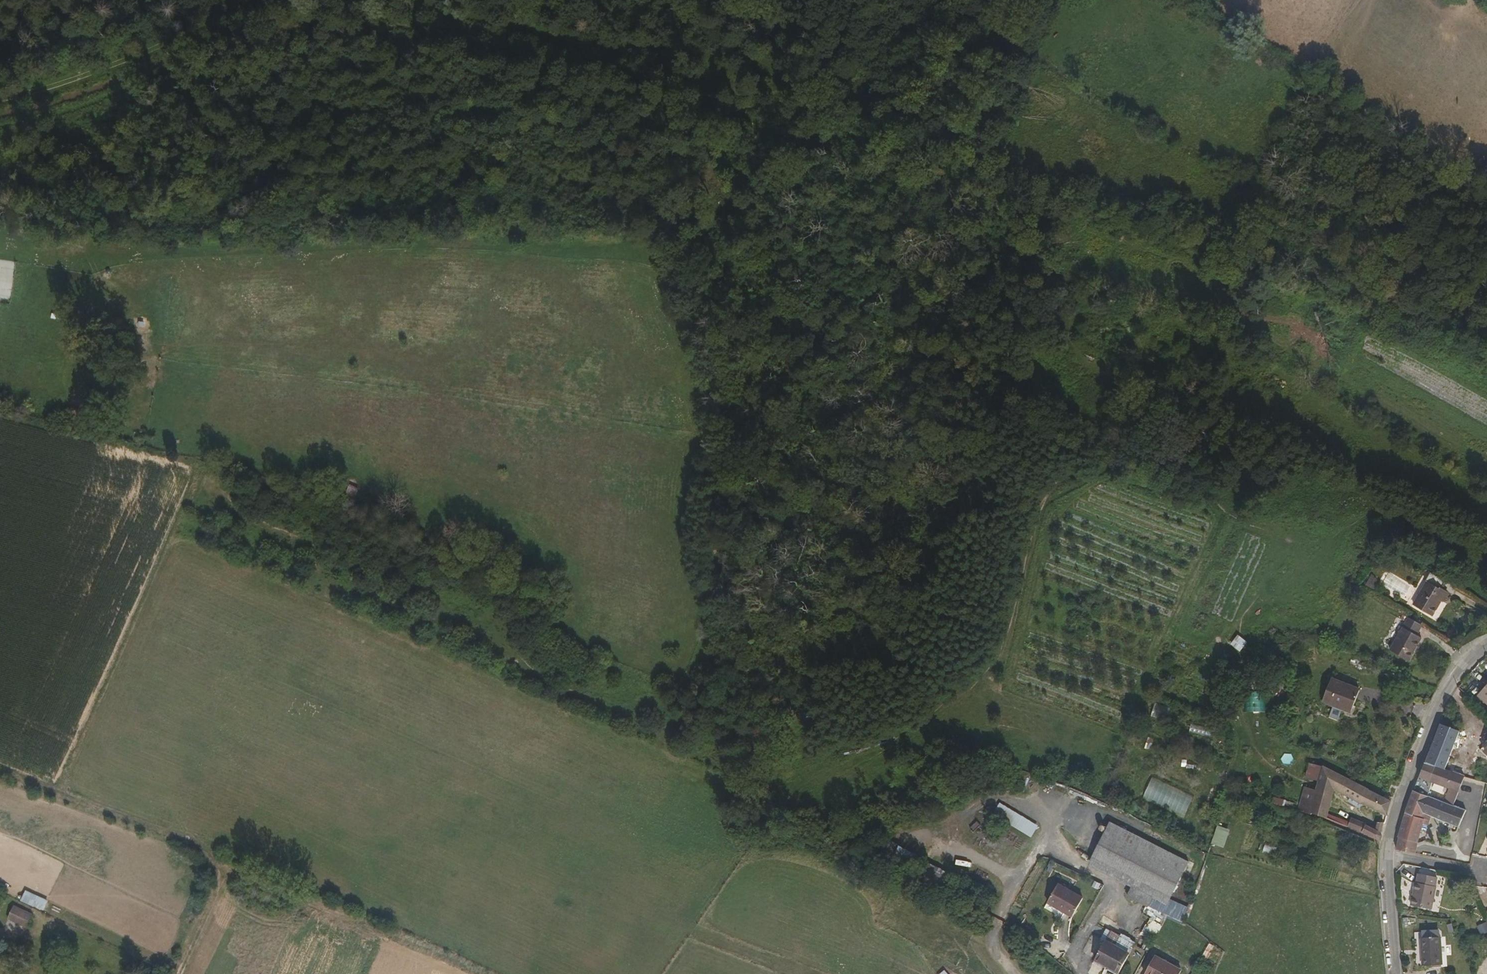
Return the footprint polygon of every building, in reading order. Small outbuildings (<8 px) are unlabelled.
[(1455,611),(1433,598),(1420,621),(1442,634),(1455,611)] [(1233,642),(1239,650),(1246,643),(1240,636),(1233,642)] [(1429,656),(1408,644),(1395,667),(1416,678),(1429,656)] [(1367,713),(1339,707),(1335,727),(1364,733),(1367,713)] [(1476,730),(1455,723),(1451,736),(1452,736),(1452,735),(1471,742),(1476,730)] [(1452,736),(1451,736),(1438,775),(1458,781),(1471,742),(1452,735),(1452,736)] [(1407,740),(1402,738),(1399,749),(1404,750),(1407,740)] [(1291,762),(1292,754),(1283,753),(1282,761),(1291,762)] [(1328,767),(1323,777),(1316,789),(1306,807),(1319,813),(1321,810),(1335,785),(1382,813),(1387,798),(1385,797),(1378,793),(1328,767)] [(1438,775),(1432,791),(1466,802),(1472,804),(1477,788),(1458,781),(1438,775)] [(1305,783),(1294,805),(1305,809),(1306,807),(1316,789),(1305,783)] [(1479,822),(1486,797),(1486,791),(1477,788),(1472,804),(1468,818),(1479,822)] [(1031,838),(1039,825),(1000,802),(992,815),(1031,838)] [(1466,802),(1461,816),(1468,818),(1472,804),(1466,802)] [(1427,805),(1419,828),(1433,832),(1436,826),(1473,838),(1479,822),(1468,818),(1461,816),(1427,805)] [(1321,810),(1319,813),(1343,824),(1345,821),(1321,810)] [(1345,821),(1343,824),(1357,830),(1360,822),(1347,816),(1345,821)] [(1170,899),(1189,859),(1108,821),(1087,865),(1131,885),(1126,895),(1146,905),(1141,914),(1148,918),(1140,934),(1148,938),(1154,940),(1165,917),(1181,924),(1189,907),(1170,899)] [(1360,822),(1357,830),(1377,839),(1379,831),(1360,822)] [(1217,824),(1211,843),(1224,847),(1230,829),(1217,824)] [(1414,854),(1411,866),(1428,868),(1437,834),(1433,832),(1419,828),(1413,853),(1414,854)] [(911,871),(920,857),(892,840),(884,855),(911,871)] [(1259,851),(1269,854),(1272,846),(1261,843),(1259,851)] [(1449,891),(1433,887),(1431,896),(1429,896),(1424,918),(1444,923),(1449,900),(1448,900),(1449,891)] [(21,901),(35,906),(39,895),(25,890),(21,901)] [(1093,907),(1069,892),(1058,911),(1082,926),(1093,907)] [(555,905),(571,911),(575,901),(559,895),(555,905)] [(13,905),(7,920),(32,929),(38,913),(13,905)] [(1486,931),(1486,921),(1477,925),(1480,934),(1486,931)] [(1209,943),(1202,956),(1208,960),(1215,946),(1209,943)] [(1141,961),(1118,947),(1108,965),(1124,973),(1134,973),(1141,961)] [(1452,952),(1432,951),(1432,973),(1451,973),(1452,952)] [(1168,961),(1162,973),(1192,973),(1168,961)]
